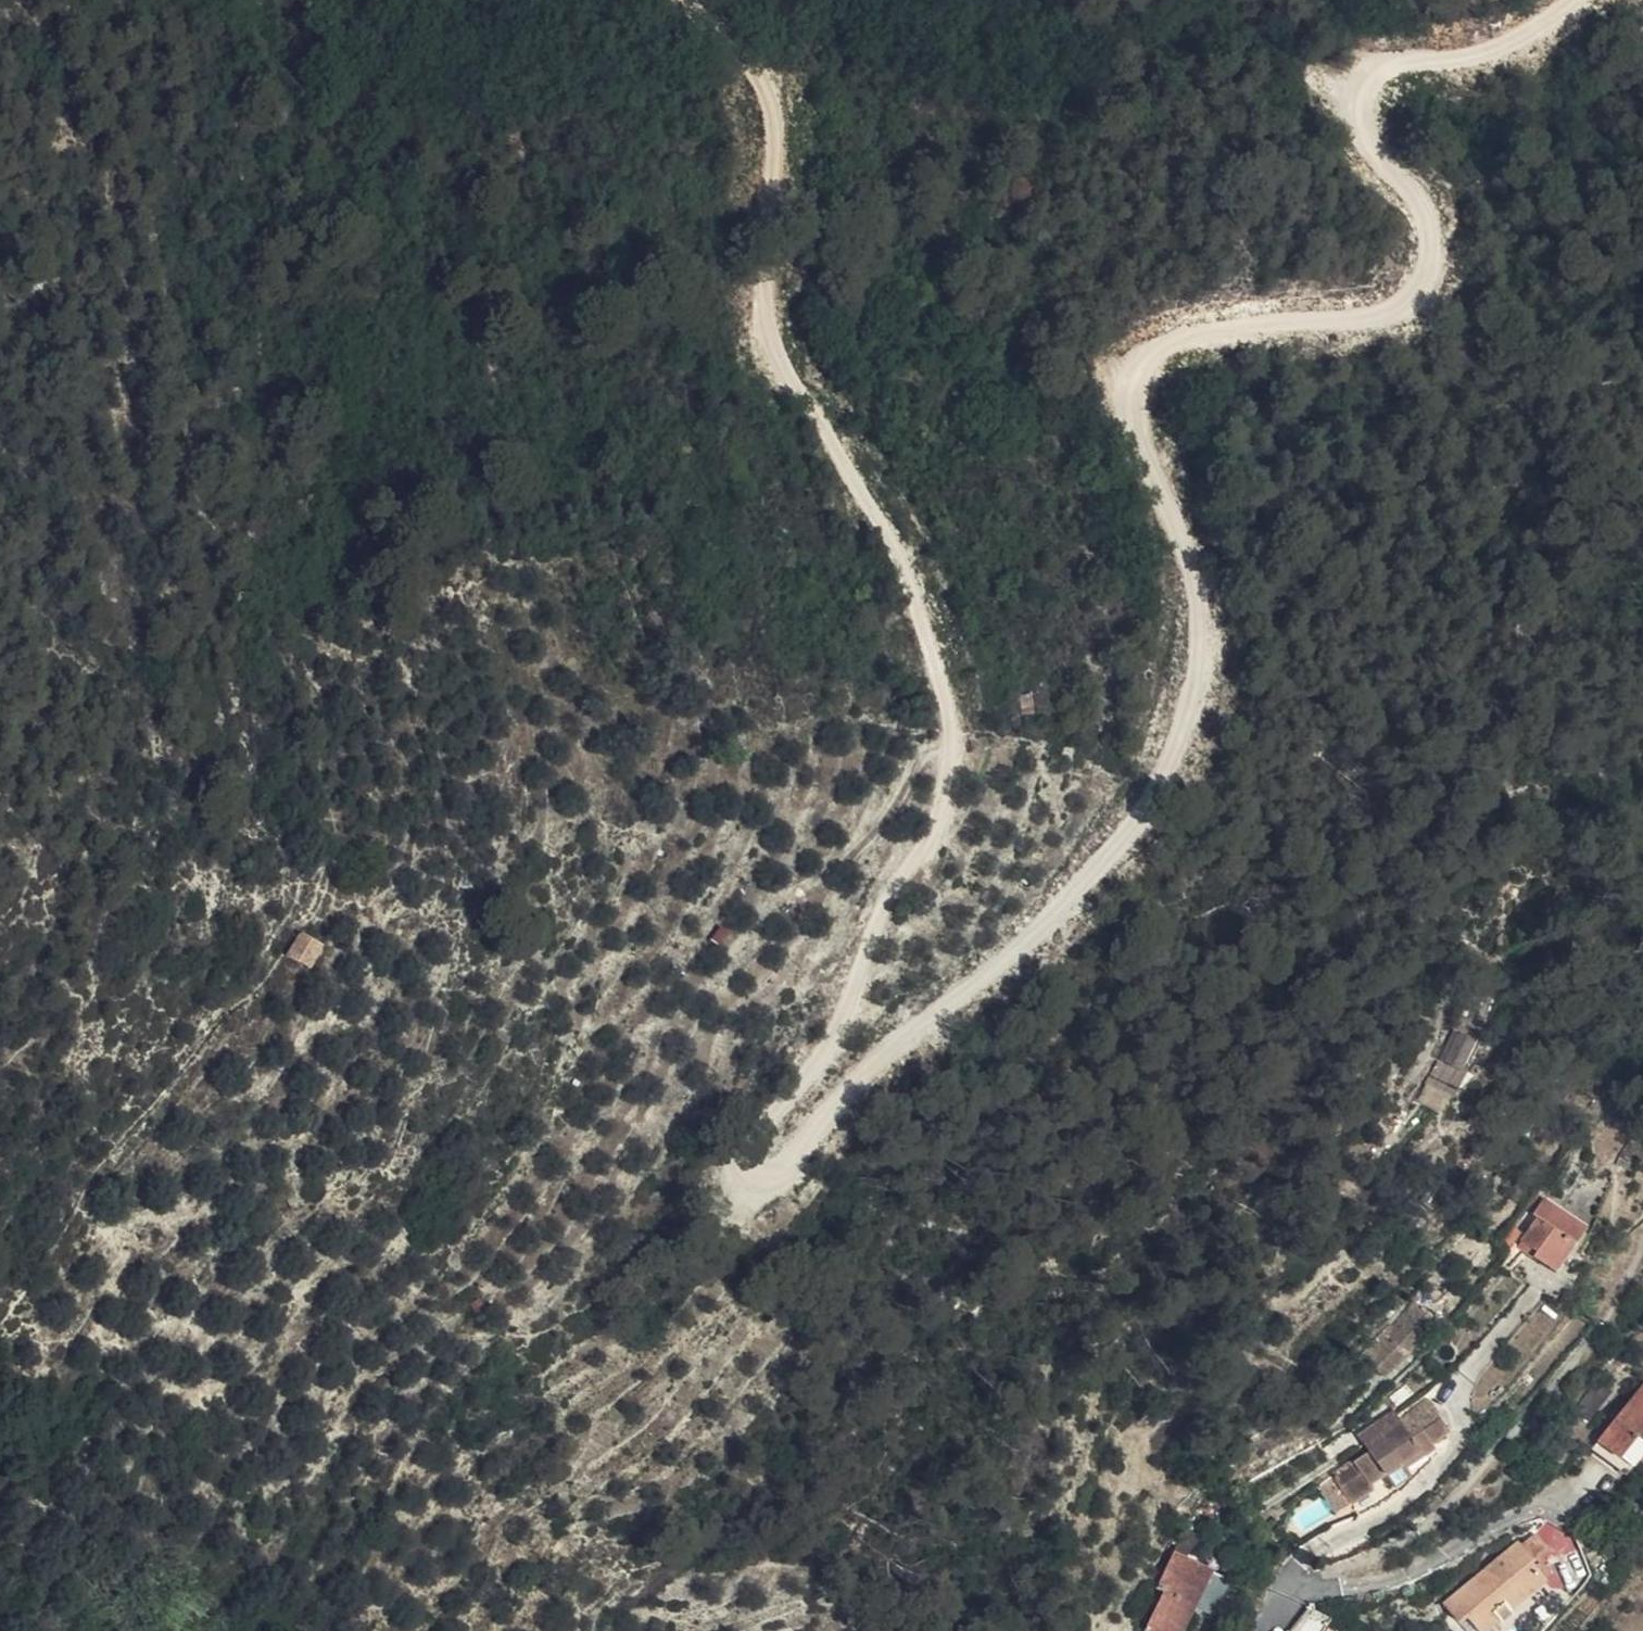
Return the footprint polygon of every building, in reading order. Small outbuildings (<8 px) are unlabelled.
[(302,931),(287,952),(309,969),(323,945),(302,931)] [(1449,1080),(1464,1090),(1483,1061),(1473,1055),(1485,1036),(1473,1030),(1462,1047),(1468,1051),(1449,1080)] [(1422,1106),(1444,1121),(1464,1090),(1449,1080),(1468,1051),(1462,1047),(1422,1106)] [(1515,1255),(1519,1258),(1530,1267),(1526,1272),(1546,1288),(1554,1280),(1582,1245),(1541,1213),(1528,1229),(1532,1233),(1515,1255)] [(1530,1267),(1519,1258),(1515,1263),(1526,1272),(1530,1267)] [(1602,1409),(1589,1397),(1565,1425),(1579,1436),(1602,1409)] [(1586,1458),(1608,1476),(1628,1453),(1635,1458),(1642,1449),(1642,1402),(1637,1398),(1586,1458)] [(1361,1484),(1418,1433),(1407,1417),(1378,1438),(1379,1440),(1365,1452),(1368,1458),(1314,1495),(1322,1508),(1324,1511),(1361,1484)] [(1429,1449),(1418,1433),(1361,1484),(1324,1511),(1332,1523),(1351,1510),(1348,1506),(1363,1496),(1381,1483),(1385,1489),(1414,1468),(1411,1462),(1429,1449)] [(1608,1476),(1586,1458),(1580,1466),(1613,1493),(1639,1463),(1635,1458),(1628,1453),(1608,1476)] [(1390,1497),(1385,1489),(1381,1483),(1363,1496),(1372,1509),(1390,1497)] [(1322,1508),(1314,1495),(1313,1494),(1300,1504),(1308,1517),(1322,1508)] [(1503,1608),(1521,1593),(1508,1578),(1526,1561),(1512,1546),(1498,1558),(1497,1557),(1424,1620),(1433,1630),(1444,1630),(1446,1630),(1447,1630),(1482,1630),(1490,1624),(1488,1621),(1503,1608)] [(1171,1628),(1176,1630),(1180,1630),(1202,1595),(1163,1573),(1139,1612),(1148,1617),(1140,1630),(1169,1630),(1171,1628)] [(1521,1593),(1503,1608),(1512,1617),(1529,1601),(1521,1593)] [(1412,1623),(1389,1625),(1389,1630),(1413,1630),(1412,1623)]
